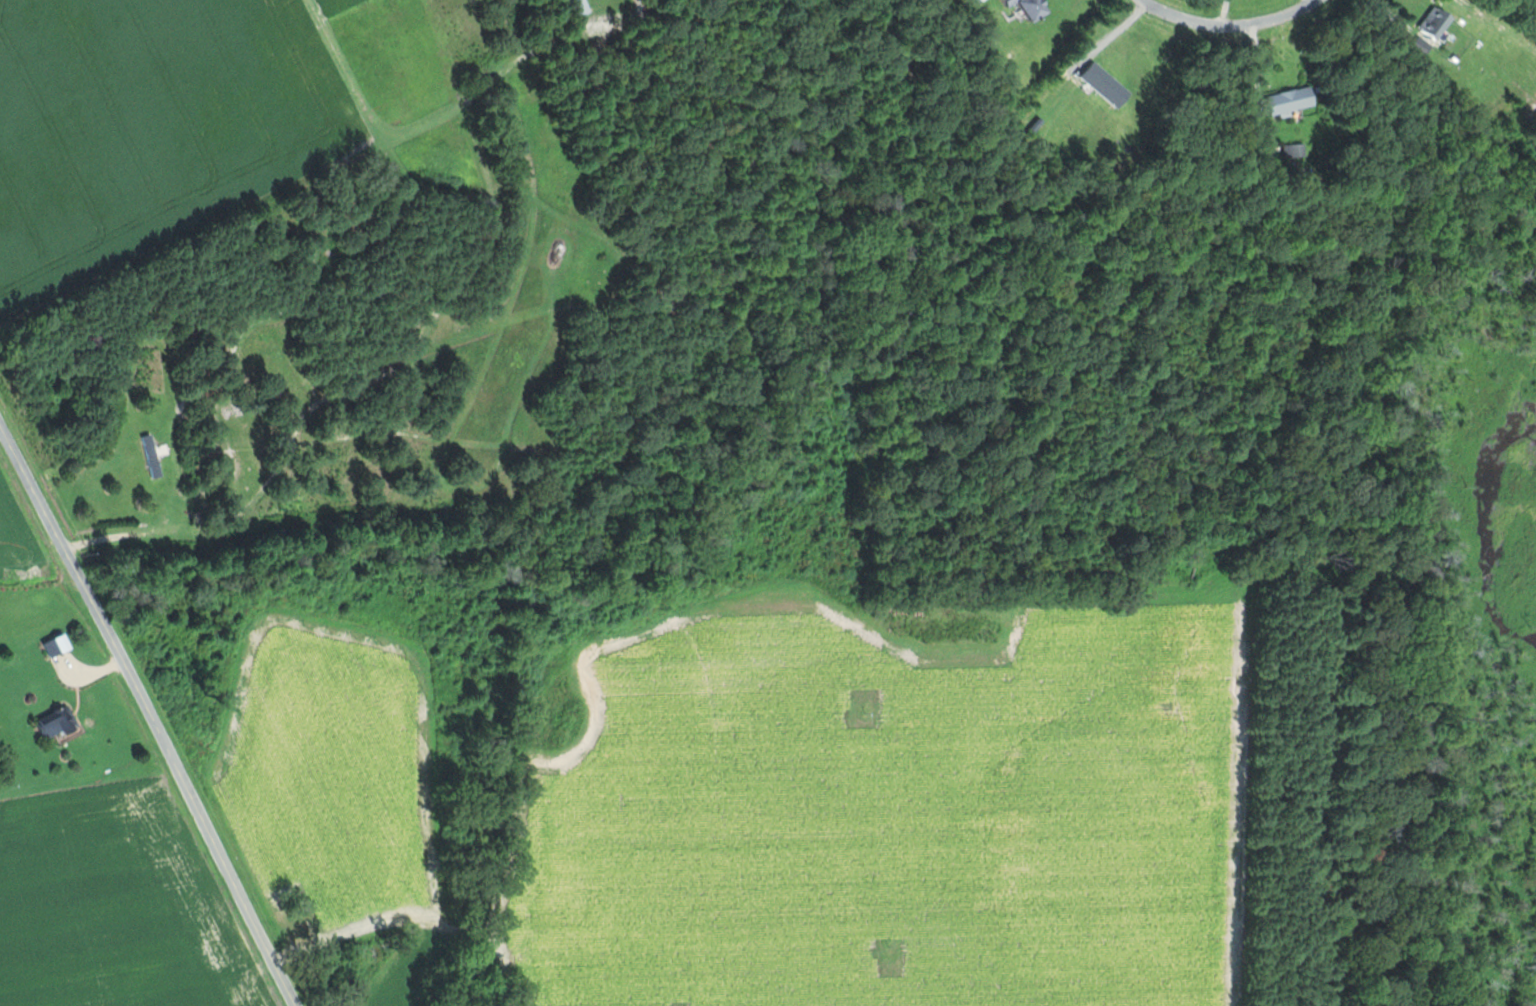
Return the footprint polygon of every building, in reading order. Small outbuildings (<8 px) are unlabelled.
[(567,18),(583,16),(582,0),(566,0),(567,18)] [(1010,10),(1024,0),(1003,0),(1010,10)] [(1039,21),(1056,9),(1050,0),(1024,0),(1039,21)] [(1442,43),(1457,15),(1437,4),(1421,31),(1442,43)] [(1279,112),(1320,104),(1317,86),(1276,93),(1279,112)] [(170,474),(155,434),(144,438),(159,478),(170,474)] [(71,651),(67,637),(60,640),(64,653),(71,651)] [(81,723),(68,704),(39,722),(52,742),(81,723)]
